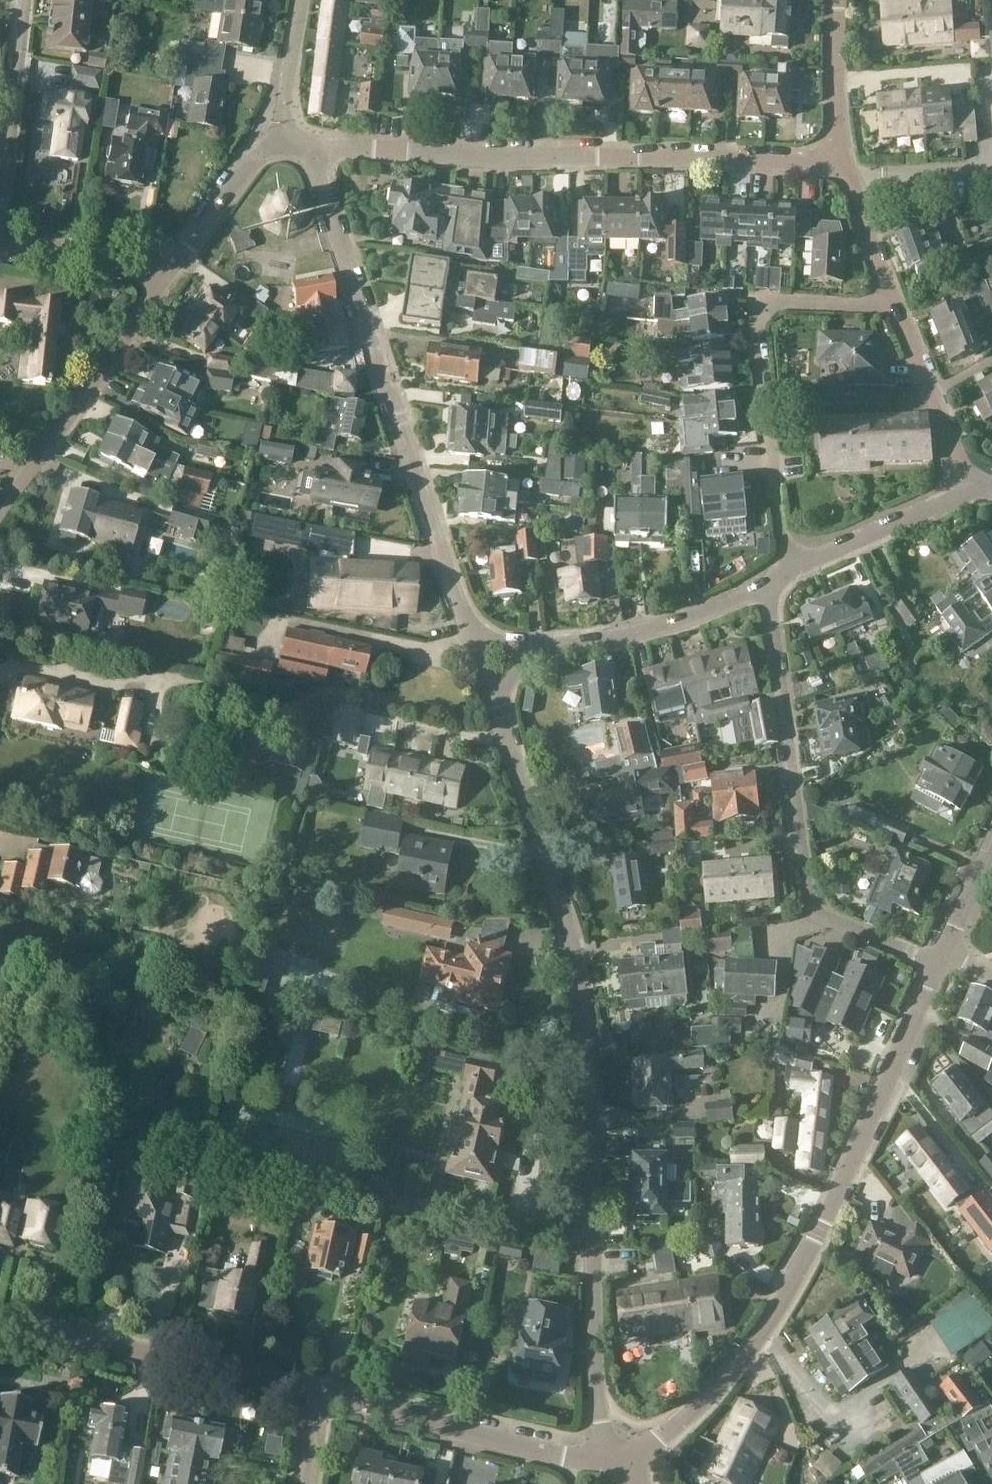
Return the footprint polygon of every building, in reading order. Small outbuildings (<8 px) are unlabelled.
[(54,22),(94,26),(96,15),(91,14),(92,3),(117,6),(118,0),(56,0),(54,22)] [(216,13),(218,13),(261,19),(264,0),(218,0),(216,13)] [(721,37),(773,40),(772,48),(787,49),(788,41),(789,41),(792,0),(724,0),(721,37)] [(884,47),(978,41),(977,25),(952,27),(950,1),(901,4),(900,0),(881,0),(884,47)] [(644,5),(626,4),(625,29),(624,29),(622,57),(623,57),(638,58),(638,50),(642,50),(646,46),(647,37),(642,32),(639,32),(639,30),(640,30),(678,31),(678,23),(680,23),(681,13),(679,12),(679,7),(644,5)] [(325,5),(321,43),(343,46),(348,7),(325,5)] [(476,52),(488,52),(488,59),(486,100),(511,101),(513,60),(513,45),(489,44),(491,11),(477,10),(477,29),(476,52)] [(388,11),(378,11),(377,19),(388,20),(388,11)] [(563,55),(563,46),(563,39),(565,11),(552,11),(551,29),(549,55),(562,55),(563,55)] [(256,50),(261,22),(222,15),(218,44),(256,50)] [(93,38),(94,26),(54,22),(52,32),(48,31),(46,48),(87,53),(89,37),(93,38)] [(361,46),(383,49),(385,31),(364,28),(361,46)] [(397,69),(414,69),(413,96),(437,97),(439,44),(436,41),(416,40),(416,29),(399,29),(399,39),(394,39),(393,57),(398,57),(397,69)] [(437,97),(461,99),(464,51),(476,52),(477,29),(464,29),(464,42),(439,41),(439,44),(437,97)] [(537,54),(549,55),(551,29),(539,29),(537,54)] [(989,41),(971,42),(973,61),(991,60),(989,41)] [(182,42),(179,54),(203,58),(205,46),(182,42)] [(321,43),(316,82),(339,84),(343,46),(321,43)] [(563,55),(562,55),(560,103),(584,105),(587,47),(563,46),(563,55)] [(609,106),(611,70),(619,70),(620,49),(587,47),(584,105),(609,106)] [(384,50),(373,49),(371,61),(382,62),(384,50)] [(724,51),(724,64),(731,64),(740,64),(741,52),(724,51)] [(107,57),(90,54),(88,66),(105,69),(107,57)] [(201,70),(203,58),(179,54),(177,67),(187,68),(183,89),(192,90),(186,125),(218,130),(225,87),(219,86),(221,73),(201,70)] [(636,59),(623,58),(623,66),(636,67),(636,59)] [(537,61),(513,60),(511,101),(536,102),(537,61)] [(672,69),(672,60),(660,60),(659,68),(672,69)] [(717,63),(717,72),(730,73),(731,64),(724,64),(717,63)] [(731,64),(730,73),(744,73),(744,64),(740,64),(731,64)] [(102,70),(72,67),(70,87),(99,91),(102,70)] [(799,69),(779,68),(779,81),(766,81),(765,116),(789,118),(790,93),(798,93),(799,69)] [(656,117),(657,111),(658,75),(633,74),(631,115),(656,117)] [(658,75),(657,111),(690,113),(692,77),(658,75)] [(717,76),(692,75),(692,77),(690,113),(715,115),(717,76)] [(160,86),(172,88),(173,80),(162,78),(160,86)] [(765,122),(765,116),(766,81),(741,80),(739,121),(765,122)] [(334,120),(339,84),(316,82),(312,118),(334,120)] [(382,87),(362,85),(359,113),(379,115),(382,87)] [(921,92),(926,137),(950,134),(951,134),(951,132),(962,131),(959,101),(948,102),(947,90),(921,92)] [(44,93),(39,123),(54,125),(49,158),(80,163),(84,129),(87,129),(91,100),(89,100),(89,98),(58,93),(58,95),(44,93)] [(919,94),(878,98),(882,141),(924,137),(919,94)] [(973,99),(960,100),(962,123),(963,123),(975,121),(973,99)] [(106,157),(109,162),(106,183),(119,185),(121,188),(128,189),(131,187),(140,189),(144,166),(149,167),(154,137),(166,139),(168,127),(169,122),(170,114),(157,112),(156,116),(131,111),(126,143),(113,141),(112,146),(107,149),(106,157)] [(957,137),(958,145),(978,143),(976,121),(975,121),(963,123),(963,125),(964,137),(957,137)] [(179,124),(169,122),(168,127),(166,138),(176,140),(179,124)] [(388,202),(391,208),(391,211),(397,212),(433,217),(436,192),(394,186),(393,193),(389,195),(388,202)] [(297,231),(306,215),(301,198),(285,190),(268,196),(259,210),(264,228),(280,236),(297,231)] [(436,192),(433,217),(447,219),(443,257),(486,263),(489,245),(489,243),(491,225),(494,199),(437,191),(437,192),(436,192)] [(532,247),(556,247),(556,271),(557,271),(568,271),(569,250),(569,239),(569,228),(558,227),(558,200),(533,200),(533,204),(533,241),(532,247)] [(987,218),(982,200),(958,204),(963,225),(987,218)] [(714,248),(722,248),(725,203),(704,202),(701,241),(715,242),(714,248)] [(665,244),(665,243),(666,243),(666,267),(687,267),(686,262),(687,242),(687,225),(665,225),(666,204),(640,203),(640,205),(639,243),(665,244)] [(731,243),(747,244),(750,205),(725,203),(722,248),(730,249),(731,243)] [(489,243),(489,245),(519,245),(519,241),(533,241),(533,204),(508,204),(508,225),(491,225),(489,243)] [(910,213),(909,204),(900,206),(901,215),(910,213)] [(606,243),(639,243),(640,205),(637,205),(637,207),(606,206),(606,243)] [(762,251),(770,251),(773,207),(750,205),(747,244),(763,245),(762,251)] [(568,271),(569,273),(588,274),(588,258),(606,258),(606,243),(606,206),(582,206),(582,239),(569,239),(569,250),(568,271)] [(798,208),(773,207),(770,251),(778,252),(778,247),(795,248),(795,239),(809,240),(811,215),(797,214),(798,208)] [(394,237),(436,243),(434,256),(443,257),(447,219),(433,217),(397,212),(394,237)] [(909,272),(947,259),(935,223),(896,237),(909,272)] [(812,283),(841,284),(843,242),(841,242),(841,234),(838,226),(819,225),(816,233),(815,241),(814,241),(812,283)] [(249,231),(230,238),(237,255),(255,248),(249,231)] [(703,245),(690,245),(690,268),(702,268),(703,245)] [(408,291),(408,292),(496,305),(496,303),(499,280),(468,276),(467,287),(460,286),(463,266),(451,265),(452,264),(413,258),(408,291)] [(517,281),(549,285),(551,273),(518,269),(517,281)] [(624,269),(624,284),(639,284),(639,269),(624,269)] [(755,291),(767,292),(767,291),(769,270),(756,269),(755,291)] [(767,292),(780,293),(781,271),(769,270),(767,291),(767,292)] [(735,279),(722,278),(721,290),(734,290),(735,279)] [(331,279),(291,286),(305,358),(350,351),(340,302),(336,303),(331,279)] [(970,302),(979,298),(990,294),(989,291),(986,282),(965,291),(970,302)] [(607,295),(635,299),(636,288),(608,284),(607,295)] [(252,300),(256,303),(262,307),(269,298),(269,291),(268,287),(260,286),(257,291),(256,291),(258,292),(252,300)] [(200,293),(187,310),(220,334),(223,336),(233,323),(235,325),(251,303),(232,289),(224,300),(208,289),(203,296),(200,293)] [(691,289),(672,289),(671,300),(692,297),(691,289)] [(445,308),(475,313),(473,323),(496,326),(497,320),(514,323),(517,305),(514,305),(514,306),(496,303),(496,305),(408,292),(403,323),(442,329),(445,308)] [(986,316),(986,317),(991,315),(991,298),(990,294),(979,298),(986,316)] [(656,295),(656,302),(656,320),(676,323),(676,325),(726,320),(725,311),(727,310),(726,301),(724,301),(723,300),(689,304),(690,313),(675,315),(675,313),(672,314),(671,303),(671,295),(656,295)] [(19,328),(20,321),(34,322),(33,330),(30,330),(28,344),(32,345),(30,359),(26,359),(24,382),(51,385),(57,335),(65,336),(66,326),(58,325),(60,305),(0,299),(0,326),(19,328)] [(250,312),(262,320),(268,312),(262,307),(256,303),(250,312)] [(931,316),(940,340),(981,323),(988,321),(986,317),(986,316),(970,322),(963,303),(931,316)] [(551,311),(544,309),(538,351),(562,354),(551,311)] [(205,355),(220,334),(187,310),(172,332),(205,355)] [(274,325),(277,316),(268,312),(262,320),(241,348),(251,354),(244,377),(281,386),(334,396),(353,398),(354,396),(356,379),(354,376),(336,374),(334,375),(334,377),(287,369),(289,355),(266,350),(280,329),(274,325)] [(568,332),(569,318),(559,318),(559,325),(559,331),(568,332)] [(726,320),(676,325),(676,323),(658,323),(658,339),(678,340),(677,336),(692,334),(693,344),(728,340),(728,338),(736,337),(735,326),(726,327),(726,320)] [(977,341),(977,340),(986,336),(981,323),(940,340),(950,364),(981,351),(977,341)] [(854,376),(854,388),(859,388),(891,389),(870,336),(854,336),(852,333),(831,333),(831,335),(820,335),(820,360),(840,360),(840,366),(850,376),(854,376)] [(567,334),(564,354),(563,356),(589,361),(593,340),(567,334)] [(431,347),(429,363),(501,373),(502,361),(482,359),(483,354),(431,347)] [(695,363),(696,372),(731,368),(739,367),(738,356),(729,357),(728,348),(679,354),(680,364),(695,363)] [(522,353),(519,370),(556,375),(558,358),(522,353)] [(209,370),(209,371),(230,374),(233,360),(209,356),(207,368),(209,370)] [(480,380),(499,383),(501,373),(429,363),(426,380),(479,387),(480,380)] [(733,388),(731,368),(696,372),(697,381),(681,383),(683,394),(733,388)] [(149,381),(154,383),(150,390),(188,408),(192,399),(195,401),(198,394),(195,393),(197,389),(155,369),(149,381)] [(205,389),(231,394),(234,375),(230,374),(209,371),(209,372),(208,372),(205,389)] [(974,378),(986,400),(975,406),(984,421),(991,417),(991,381),(987,384),(982,374),(974,378)] [(579,383),(565,381),(562,406),(577,407),(579,383)] [(822,388),(822,406),(873,408),(874,389),(822,388)] [(892,390),(874,389),(873,408),(891,408),(892,390)] [(132,403),(141,408),(140,411),(178,429),(179,427),(185,430),(186,427),(188,428),(196,411),(188,408),(150,390),(147,396),(138,392),(132,403)] [(672,396),(662,394),(649,391),(643,390),(640,403),(669,410),(672,396)] [(806,409),(819,408),(818,395),(811,395),(805,401),(806,409)] [(681,408),(679,421),(679,422),(684,422),(686,422),(736,417),(733,396),(698,399),(698,400),(684,402),(684,405),(680,405),(681,408)] [(333,452),(336,436),(361,441),(368,406),(331,399),(325,434),(309,431),(307,446),(310,446),(310,447),(311,448),(312,448),(312,446),(320,447),(319,449),(333,452)] [(527,402),(524,420),(562,424),(564,407),(527,402)] [(454,410),(452,433),(497,437),(497,436),(508,437),(510,420),(487,417),(488,413),(454,410)] [(871,465),(877,465),(902,464),(933,464),(934,464),(930,417),(929,413),(927,413),(926,413),(900,414),(875,415),(865,415),(865,416),(849,417),(849,416),(820,417),(823,472),(871,470),(871,465)] [(715,453),(713,440),(738,437),(737,435),(746,434),(745,423),(736,424),(736,417),(686,422),(684,422),(679,422),(682,457),(715,453)] [(108,433),(105,439),(150,460),(151,458),(157,461),(176,466),(180,457),(157,447),(161,441),(149,436),(114,419),(114,420),(110,418),(105,431),(108,433)] [(261,427),(259,437),(273,440),(274,429),(261,427)] [(446,450),(450,453),(450,456),(484,459),(484,455),(506,457),(506,449),(516,450),(517,437),(508,437),(497,436),(497,437),(452,433),(452,435),(447,437),(446,450)] [(170,478),(182,483),(180,491),(179,491),(177,500),(211,511),(220,478),(185,469),(176,466),(157,461),(151,458),(150,460),(105,439),(97,456),(101,458),(99,461),(112,467),(114,465),(132,473),(133,470),(156,481),(159,476),(169,481),(170,478)] [(262,443),(259,459),(289,465),(290,462),(291,454),(292,449),(262,443)] [(550,443),(548,454),(561,456),(561,445),(550,443)] [(198,445),(194,460),(214,466),(219,451),(198,445)] [(317,449),(312,448),(311,448),(310,447),(306,447),(304,457),(315,459),(317,449)] [(604,533),(614,533),(614,539),(617,539),(616,544),(628,544),(628,546),(640,546),(642,455),(632,454),(631,488),(633,488),(633,492),(632,492),(632,496),(628,496),(628,501),(615,500),(615,511),(605,510),(604,533)] [(642,455),(640,546),(652,546),(652,545),(665,545),(665,540),(666,540),(667,502),(656,502),(656,479),(651,479),(653,457),(642,455)] [(565,456),(564,480),(585,481),(587,458),(565,456)] [(665,459),(668,496),(684,495),(683,461),(665,459)] [(706,464),(683,461),(684,495),(686,518),(700,516),(698,476),(707,476),(706,464)] [(323,472),(315,471),(309,501),(375,513),(381,481),(367,479),(369,471),(325,462),(323,472)] [(547,469),(545,481),(561,484),(562,471),(547,469)] [(702,482),(707,538),(746,534),(745,521),(742,490),(751,489),(750,477),(741,479),(741,478),(702,482)] [(466,479),(464,498),(518,505),(518,504),(529,505),(530,494),(519,493),(520,485),(466,479)] [(560,498),(560,497),(562,484),(561,484),(545,481),(541,481),(539,495),(560,498)] [(562,484),(560,497),(578,499),(578,496),(579,496),(581,485),(562,482),(562,484)] [(76,540),(130,556),(142,516),(71,495),(59,534),(61,535),(59,543),(60,546),(69,548),(74,547),(76,540)] [(515,525),(518,505),(464,498),(461,518),(515,525)] [(170,526),(184,530),(205,536),(206,536),(215,538),(220,519),(175,506),(172,520),(170,526)] [(572,523),(564,522),(563,533),(583,536),(585,515),(572,514),(572,523)] [(316,527),(258,517),(253,537),(315,548),(316,527)] [(597,521),(587,520),(586,535),(595,535),(597,521)] [(372,537),(316,527),(315,548),(314,561),(311,560),(308,610),(334,612),(334,613),(414,617),(417,569),(373,567),(374,557),(370,557),(372,537)] [(491,551),(492,563),(495,598),(499,597),(503,602),(513,600),(516,596),(521,595),(518,564),(538,562),(535,533),(517,534),(519,548),(516,548),(491,551)] [(976,581),(989,571),(991,573),(991,572),(991,540),(990,537),(977,545),(974,540),(950,556),(962,573),(967,570),(976,581)] [(582,563),(596,563),(608,564),(608,539),(582,539),(582,563)] [(596,563),(582,563),(582,572),(559,575),(561,589),(566,589),(568,605),(581,604),(582,605),(588,604),(589,603),(602,601),(598,570),(596,570),(596,563)] [(251,568),(240,567),(239,576),(250,577),(251,568)] [(961,605),(963,604),(965,605),(980,595),(987,605),(991,601),(991,572),(991,573),(989,571),(976,581),(974,583),(973,581),(956,593),(959,597),(955,600),(952,597),(939,607),(945,616),(961,605)] [(723,573),(718,574),(717,578),(721,581),(725,580),(726,575),(723,573)] [(99,631),(103,611),(142,619),(147,593),(122,587),(120,599),(46,583),(36,627),(87,638),(89,629),(99,631)] [(886,587),(878,591),(887,610),(895,607),(886,587)] [(856,590),(829,601),(843,633),(872,621),(865,603),(862,604),(856,590)] [(934,599),(927,604),(931,611),(938,606),(934,599)] [(813,646),(843,633),(829,601),(803,612),(808,626),(806,627),(813,646)] [(922,621),(907,601),(896,610),(910,629),(922,621)] [(961,605),(945,616),(942,618),(950,630),(969,616),(961,605)] [(222,610),(213,608),(211,614),(221,617),(222,610)] [(946,633),(962,655),(991,634),(991,616),(982,623),(974,613),(969,616),(950,630),(946,633)] [(370,650),(288,632),(279,674),(323,684),(327,668),(364,677),(370,650)] [(922,651),(915,636),(902,641),(908,657),(922,651)] [(837,691),(859,682),(851,661),(861,657),(856,644),(835,653),(840,664),(828,669),(837,691)] [(747,648),(712,656),(722,703),(747,697),(758,695),(747,648)] [(272,665),(216,653),(212,677),(267,689),(272,665)] [(812,664),(808,654),(798,658),(802,668),(812,664)] [(676,665),(681,689),(686,712),(692,711),(693,716),(694,716),(694,719),(695,724),(717,720),(716,714),(714,705),(722,703),(712,656),(676,665)] [(644,673),(649,697),(681,689),(676,665),(644,673)] [(590,724),(591,726),(593,728),(600,727),(602,725),(601,723),(621,720),(613,669),(564,676),(566,694),(583,691),(588,725),(590,724)] [(46,681),(25,678),(23,691),(17,690),(11,720),(61,731),(62,729),(86,735),(95,695),(46,685),(46,681)] [(656,726),(675,721),(680,720),(685,718),(687,718),(693,716),(692,711),(686,712),(681,689),(649,697),(656,726)] [(880,702),(885,711),(895,704),(890,695),(880,702)] [(714,705),(716,714),(738,710),(746,752),(779,745),(771,703),(750,707),(747,697),(722,703),(714,705)] [(821,734),(854,727),(860,726),(855,700),(816,707),(821,734)] [(100,742),(116,744),(115,746),(133,749),(136,734),(139,734),(144,708),(124,704),(118,734),(103,730),(100,742)] [(901,713),(895,704),(885,711),(890,720),(901,713)] [(328,743),(356,749),(357,744),(359,739),(365,711),(336,705),(333,720),(327,719),(321,738),(329,740),(328,743)] [(686,718),(685,718),(686,726),(695,724),(694,719),(694,716),(693,716),(687,718),(686,718)] [(599,780),(621,778),(658,771),(654,755),(653,755),(646,726),(642,727),(642,725),(615,732),(621,755),(623,763),(595,765),(599,780)] [(858,751),(854,727),(821,734),(823,742),(820,743),(824,762),(842,758),(841,754),(858,751)] [(268,763),(300,772),(304,773),(309,757),(313,742),(289,734),(287,741),(275,738),(268,763)] [(359,739),(357,744),(360,744),(358,751),(362,757),(367,758),(367,757),(373,758),(365,791),(371,792),(368,807),(384,811),(387,796),(456,810),(465,770),(374,751),(374,753),(369,752),(370,744),(367,738),(361,737),(361,739),(359,739)] [(660,752),(663,771),(671,771),(703,765),(699,745),(660,752)] [(924,772),(915,789),(960,813),(981,773),(944,753),(932,776),(924,772)] [(316,758),(309,757),(304,773),(300,772),(294,793),(293,793),(289,805),(301,809),(305,797),(316,758)] [(703,765),(671,771),(673,788),(686,785),(700,782),(701,788),(713,786),(713,788),(710,788),(711,797),(714,797),(715,802),(757,797),(757,792),(759,789),(758,781),(755,779),(755,777),(735,779),(734,776),(712,778),(708,781),(705,765),(703,765)] [(592,796),(596,826),(646,819),(642,800),(674,795),(674,789),(673,788),(671,771),(663,771),(658,771),(621,778),(623,789),(607,792),(607,793),(592,796)] [(681,788),(674,789),(674,795),(675,804),(682,804),(681,788)] [(706,803),(704,791),(693,792),(694,804),(706,803)] [(740,822),(740,820),(745,825),(756,823),(760,819),(759,810),(762,807),(761,800),(757,798),(757,797),(715,802),(717,825),(740,822)] [(675,804),(676,839),(715,838),(713,823),(695,825),(693,803),(682,804),(675,804)] [(405,838),(401,838),(405,819),(367,812),(360,849),(401,857),(398,875),(423,880),(420,890),(443,895),(453,847),(405,838)] [(878,820),(861,812),(856,822),(874,830),(873,831),(902,844),(908,832),(879,819),(878,820)] [(464,820),(454,818),(452,827),(462,829),(464,820)] [(648,837),(650,846),(675,843),(675,840),(674,840),(673,834),(648,837)] [(651,856),(676,852),(675,843),(650,846),(651,856)] [(890,858),(898,861),(896,865),(893,864),(891,865),(885,878),(921,892),(922,889),(924,888),(926,882),(925,880),(930,869),(908,861),(911,852),(890,844),(885,857),(890,859),(890,858)] [(75,887),(79,888),(84,895),(92,897),(100,892),(102,884),(98,877),(101,861),(82,857),(83,855),(49,847),(49,849),(47,857),(29,853),(28,853),(24,869),(4,864),(0,879),(0,880),(0,895),(21,900),(23,891),(45,896),(48,883),(75,888),(75,887)] [(643,857),(610,862),(618,912),(649,907),(646,894),(648,894),(643,857)] [(771,862),(703,868),(706,906),(774,900),(771,862)] [(866,904),(876,909),(891,915),(893,908),(919,918),(925,902),(918,900),(921,892),(885,878),(878,875),(866,904)] [(414,912),(383,906),(380,921),(411,926),(414,912)] [(690,909),(679,909),(682,935),(700,933),(700,931),(703,931),(701,914),(690,914),(690,909)] [(770,923),(779,922),(778,914),(769,915),(770,923)] [(441,918),(437,932),(463,938),(467,923),(441,918)] [(129,935),(133,923),(122,922),(118,921),(116,932),(129,935)] [(145,953),(145,952),(147,940),(148,936),(131,931),(130,936),(128,949),(145,953)] [(730,931),(708,934),(710,955),(732,952),(730,931)] [(504,950),(505,946),(483,940),(482,942),(467,939),(463,958),(428,950),(420,983),(436,987),(430,1008),(479,1020),(481,1011),(499,1015),(513,957),(503,954),(504,950)] [(625,1004),(627,1004),(627,1010),(629,1012),(646,1010),(647,1008),(647,1002),(657,1001),(651,944),(640,945),(641,957),(643,957),(644,962),(621,965),(625,1004)] [(656,944),(651,944),(657,1001),(671,999),(672,1005),(674,1007),(685,1006),(687,1004),(686,997),(687,997),(681,946),(664,948),(665,960),(657,961),(656,944)] [(800,978),(872,1009),(885,979),(850,963),(843,979),(834,976),(842,959),(814,947),(811,952),(800,978)] [(880,955),(867,949),(862,960),(875,966),(880,955)] [(727,960),(724,996),(775,999),(777,963),(727,960)] [(826,1026),(827,1024),(859,1038),(872,1009),(800,978),(788,1006),(790,1007),(785,1043),(810,1046),(813,1024),(826,1026)] [(991,1055),(991,1034),(988,1032),(991,1024),(991,999),(972,990),(954,1030),(957,1035),(965,1039),(970,1037),(970,1036),(972,1037),(969,1041),(969,1042),(991,1055)] [(339,1038),(343,1019),(317,1013),(313,1032),(339,1038)] [(731,1046),(731,1030),(719,1028),(693,1030),(693,1049),(731,1046)] [(188,1035),(184,1043),(185,1048),(193,1052),(198,1050),(202,1042),(200,1037),(193,1034),(188,1035)] [(969,1041),(959,1057),(988,1073),(991,1067),(991,1055),(969,1042),(969,1041)] [(777,1064),(787,1066),(785,1082),(793,1083),(793,1091),(805,1092),(804,1104),(829,1107),(832,1080),(808,1077),(808,1073),(811,1073),(815,1061),(796,1056),(790,1054),(784,1047),(780,1043),(774,1044),(771,1055),(773,1062),(777,1064)] [(631,1062),(636,1112),(675,1109),(671,1073),(705,1070),(704,1050),(697,1051),(697,1052),(685,1053),(685,1052),(663,1053),(665,1057),(631,1062)] [(469,1081),(460,1122),(456,1121),(450,1149),(453,1150),(447,1176),(499,1188),(503,1169),(496,1168),(505,1128),(497,1126),(503,1102),(490,1100),(493,1087),(495,1086),(499,1069),(469,1062),(465,1080),(469,1081)] [(970,1138),(991,1121),(991,1113),(986,1105),(958,1068),(932,1088),(960,1125),(961,1125),(970,1138)] [(734,1122),(732,1102),(706,1105),(708,1125),(734,1122)] [(772,1151),(799,1154),(797,1171),(822,1174),(829,1107),(804,1104),(802,1122),(774,1120),(772,1151)] [(782,1117),(781,1110),(769,1111),(770,1118),(782,1117)] [(695,1125),(673,1125),(673,1139),(695,1138),(695,1125)] [(921,1131),(893,1153),(908,1172),(913,1167),(919,1175),(910,1182),(912,1186),(944,1161),(921,1131)] [(763,1165),(763,1148),(732,1149),(732,1167),(763,1165)] [(196,1201),(205,1156),(176,1150),(169,1189),(120,1180),(110,1230),(129,1234),(126,1247),(167,1256),(171,1234),(189,1238),(196,1203),(193,1203),(194,1200),(196,1201)] [(991,1154),(980,1163),(991,1178),(991,1155),(991,1154)] [(626,1179),(631,1183),(631,1186),(635,1186),(635,1184),(653,1184),(677,1183),(677,1167),(666,1167),(666,1159),(630,1159),(631,1167),(626,1171),(626,1179)] [(925,1183),(947,1211),(956,1204),(960,1210),(959,1212),(991,1254),(991,1253),(991,1198),(986,1190),(974,1200),(969,1194),(944,1161),(912,1186),(915,1190),(925,1183)] [(694,1180),(719,1180),(718,1165),(694,1166),(694,1180)] [(906,1182),(898,1188),(903,1195),(911,1189),(906,1182)] [(635,1184),(635,1186),(635,1219),(667,1219),(667,1204),(689,1204),(689,1206),(690,1206),(690,1183),(677,1183),(653,1184),(635,1184)] [(717,1216),(726,1216),(761,1216),(761,1185),(717,1184),(717,1216)] [(55,1249),(58,1237),(62,1235),(64,1225),(62,1220),(64,1211),(33,1204),(33,1205),(27,1203),(25,1210),(2,1205),(0,1210),(0,1246),(12,1249),(14,1240),(55,1249)] [(370,1209),(367,1221),(381,1224),(383,1212),(370,1209)] [(761,1218),(761,1216),(726,1216),(725,1247),(762,1248),(761,1218)] [(332,1281),(333,1277),(335,1278),(336,1276),(338,1277),(338,1278),(341,1278),(341,1277),(344,1278),(345,1270),(350,1271),(358,1233),(315,1223),(305,1271),(320,1274),(319,1278),(332,1281)] [(872,1262),(866,1275),(889,1287),(896,1274),(910,1281),(923,1254),(933,1246),(918,1227),(899,1242),(872,1229),(858,1255),(872,1262)] [(445,1255),(461,1258),(462,1252),(473,1255),(474,1245),(477,1246),(479,1237),(476,1236),(439,1229),(436,1247),(446,1249),(445,1255)] [(698,1233),(695,1233),(695,1247),(697,1247),(715,1257),(722,1247),(698,1233)] [(371,1276),(378,1241),(362,1237),(354,1272),(371,1276)] [(500,1256),(522,1261),(524,1249),(503,1243),(501,1250),(498,1249),(497,1256),(500,1256)] [(260,1281),(268,1248),(250,1244),(243,1278),(206,1270),(198,1308),(225,1314),(226,1317),(234,1319),(236,1317),(250,1320),(259,1281),(260,1281)] [(495,1251),(482,1248),(478,1267),(491,1270),(495,1251)] [(656,1251),(660,1275),(674,1273),(670,1249),(656,1251)] [(468,1306),(473,1285),(452,1280),(445,1311),(416,1304),(403,1363),(428,1369),(430,1359),(455,1365),(467,1311),(471,1312),(472,1306),(468,1306)] [(719,1280),(681,1286),(683,1305),(691,1304),(694,1331),(694,1334),(724,1330),(719,1280)] [(691,1304),(683,1305),(681,1286),(618,1295),(623,1341),(694,1331),(691,1304)] [(938,1320),(936,1322),(958,1356),(991,1333),(991,1320),(991,1318),(989,1315),(977,1295),(972,1298),(967,1290),(933,1311),(938,1320)] [(849,1394),(888,1369),(872,1345),(878,1340),(875,1335),(868,1340),(863,1332),(877,1322),(863,1301),(810,1336),(811,1337),(805,1341),(841,1397),(848,1392),(849,1394)] [(534,1383),(556,1388),(566,1339),(562,1339),(568,1312),(529,1304),(515,1370),(536,1374),(534,1383)] [(962,1358),(967,1366),(972,1372),(991,1356),(981,1342),(975,1348),(962,1358)] [(905,1400),(923,1426),(940,1414),(924,1390),(923,1391),(910,1371),(893,1382),(896,1386),(893,1390),(900,1400),(905,1400)] [(939,1389),(956,1412),(944,1421),(943,1422),(948,1429),(960,1421),(963,1420),(964,1420),(971,1415),(983,1409),(984,1408),(982,1405),(976,1397),(972,1392),(959,1374),(939,1389)] [(747,1382),(740,1393),(748,1398),(755,1387),(747,1382)] [(15,1479),(22,1443),(37,1446),(42,1418),(27,1415),(29,1401),(21,1400),(20,1400),(19,1404),(11,1402),(12,1399),(11,1398),(2,1396),(0,1406),(0,1476),(15,1479)] [(731,1425),(769,1446),(770,1446),(780,1424),(741,1403),(731,1425)] [(971,1415),(976,1425),(982,1422),(991,1417),(991,1411),(989,1407),(984,1410),(983,1409),(971,1415)] [(95,1429),(91,1453),(112,1457),(108,1483),(142,1483),(146,1463),(147,1453),(132,1450),(132,1453),(117,1451),(123,1413),(99,1408),(98,1411),(92,1410),(89,1427),(95,1429)] [(919,1426),(886,1448),(893,1461),(920,1446),(927,1442),(931,1440),(948,1429),(943,1422),(944,1421),(940,1414),(923,1426),(920,1428),(919,1426)] [(960,1421),(961,1422),(965,1430),(962,1431),(970,1445),(972,1444),(972,1445),(991,1480),(991,1455),(983,1438),(976,1425),(971,1415),(964,1420),(963,1420),(960,1421)] [(167,1450),(170,1450),(192,1454),(194,1443),(203,1444),(207,1423),(173,1417),(173,1419),(161,1417),(159,1431),(163,1431),(161,1438),(169,1439),(167,1450)] [(808,1472),(793,1478),(796,1483),(814,1483),(810,1472),(814,1470),(803,1440),(802,1440),(794,1419),(789,1421),(793,1432),(797,1442),(796,1443),(808,1472)] [(194,1443),(192,1454),(215,1458),(217,1450),(228,1453),(229,1445),(232,1445),(234,1432),(221,1429),(221,1426),(207,1423),(203,1444),(194,1443)] [(731,1425),(728,1423),(706,1473),(726,1483),(752,1483),(769,1446),(731,1425)] [(989,1435),(983,1438),(991,1455),(991,1433),(989,1435)] [(927,1442),(920,1446),(923,1453),(935,1446),(931,1440),(927,1442)] [(146,1463),(158,1465),(161,1445),(149,1443),(147,1453),(146,1463)] [(900,1473),(906,1483),(925,1483),(921,1475),(918,1469),(929,1463),(926,1458),(923,1453),(920,1446),(893,1461),(900,1473)] [(867,1478),(868,1478),(873,1475),(883,1468),(893,1461),(886,1448),(859,1465),(867,1478)] [(213,1460),(215,1459),(215,1458),(192,1454),(170,1450),(163,1483),(208,1483),(213,1460)] [(397,1467),(379,1463),(381,1455),(363,1451),(356,1483),(393,1483),(397,1467)] [(921,1475),(925,1483),(964,1483),(962,1480),(976,1473),(964,1451),(921,1475)] [(873,1475),(878,1483),(882,1483),(900,1473),(893,1461),(883,1468),(873,1475)] [(397,1467),(393,1483),(420,1483),(423,1473),(397,1467)]
